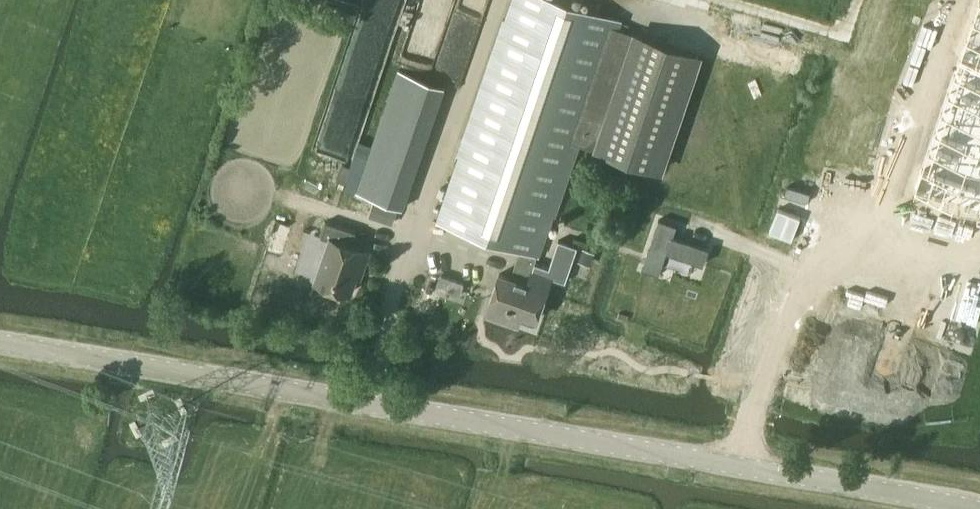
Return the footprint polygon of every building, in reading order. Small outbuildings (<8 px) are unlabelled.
[(438,220),(521,249),(538,255),(578,143),(663,172),(703,55),(632,31),(632,33),(617,28),(620,20),(560,0),(513,0),(438,220)] [(914,195),(979,217),(979,1),(914,195)] [(398,71),(366,163),(356,192),(403,208),(445,87),(398,71)] [(337,180),(347,183),(352,167),(342,164),(337,180)] [(391,223),(396,208),(374,201),(369,216),(391,223)] [(659,218),(642,268),(659,274),(666,252),(702,264),(708,248),(672,236),(676,224),(659,218)] [(363,268),(369,253),(351,247),(357,231),(326,221),(321,236),(330,239),(316,280),(351,292),(359,267),(363,268)] [(284,234),(287,226),(275,222),(273,230),(284,234)] [(500,273),(486,313),(509,321),(513,309),(538,318),(552,277),(566,282),(578,247),(559,241),(549,269),(535,264),(538,255),(521,249),(511,277),(500,273)] [(582,246),(578,260),(590,264),(595,250),(582,246)]
